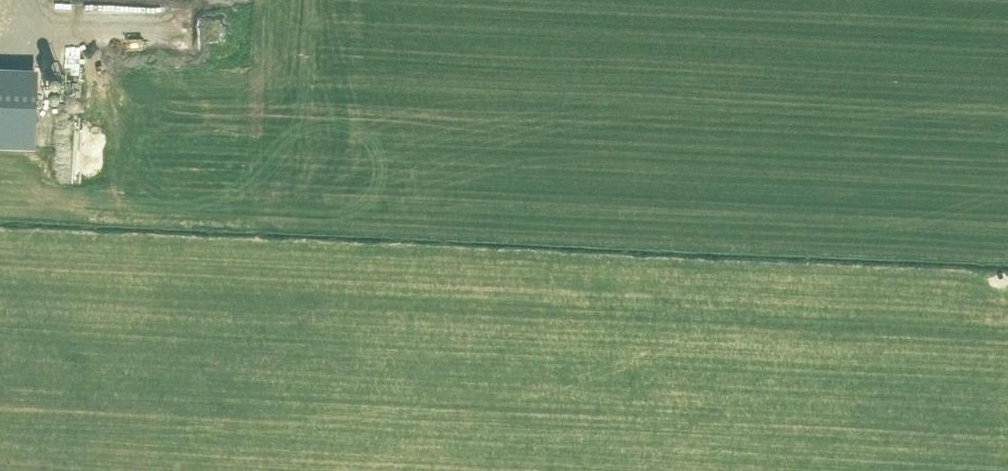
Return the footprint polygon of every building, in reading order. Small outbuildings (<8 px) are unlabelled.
[(0,51),(0,90),(40,89),(39,50),(0,51)]
